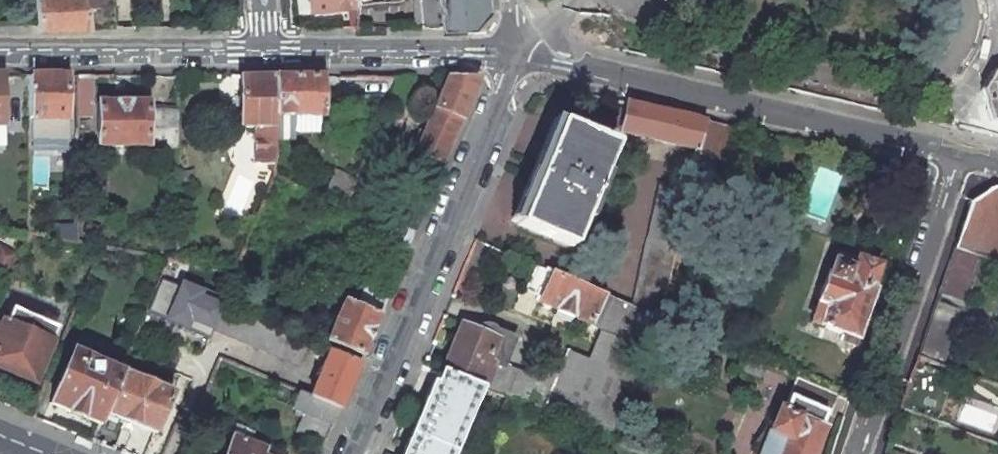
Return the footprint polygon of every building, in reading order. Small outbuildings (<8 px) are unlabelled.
[(39,25),(114,25),(111,0),(36,0),(39,25)] [(309,10),(356,6),(355,3),(355,0),(309,0),(309,10)] [(420,27),(472,27),(489,9),(488,0),(418,0),(420,27)] [(988,121),(997,124),(997,69),(990,71),(979,90),(988,121)] [(65,75),(29,75),(29,118),(65,118),(65,75)] [(91,75),(76,75),(76,117),(91,117),(91,75)] [(274,76),(240,76),(240,126),(254,126),(254,163),(274,163),(274,115),(274,76)] [(320,76),(274,76),(274,115),(320,115),(320,108),(320,76)] [(477,76),(447,76),(416,151),(441,162),(477,76)] [(381,95),(354,95),(354,108),(381,108),(381,95)] [(147,102),(97,101),(97,146),(176,146),(177,109),(147,109),(147,102)] [(704,120),(626,102),(619,131),(697,149),(704,120)] [(704,120),(697,149),(697,151),(721,156),(728,126),(704,120)] [(612,144),(558,121),(516,224),(570,246),(581,217),(586,219),(605,173),(600,172),(612,144)] [(355,179),(334,170),(323,196),(345,204),(355,179)] [(688,189),(660,182),(631,306),(658,318),(688,189)] [(969,201),(954,247),(982,256),(997,262),(997,187),(993,186),(969,201)] [(100,226),(82,225),(81,237),(99,239),(100,226)] [(488,245),(474,240),(455,285),(469,291),(488,245)] [(0,246),(0,276),(4,278),(14,252),(0,246)] [(982,256),(954,247),(938,293),(966,302),(982,256)] [(827,274),(810,322),(845,334),(854,337),(855,338),(872,289),(869,289),(877,265),(837,251),(829,275),(827,274)] [(569,350),(554,385),(503,363),(514,338),(496,330),(492,338),(477,332),(460,325),(441,370),(479,385),(506,396),(608,438),(658,318),(631,306),(536,266),(525,292),(540,298),(538,303),(602,328),(590,359),(569,350)] [(209,328),(219,304),(200,296),(203,291),(180,281),(178,287),(162,280),(148,314),(189,330),(192,321),(209,328)] [(354,304),(343,300),(325,341),(361,355),(385,298),(361,289),(354,304)] [(965,311),(935,301),(920,347),(950,357),(965,311)] [(306,340),(219,304),(209,328),(213,329),(297,364),(306,340)] [(0,323),(0,368),(32,382),(56,328),(11,308),(4,325),(0,323)] [(358,362),(329,350),(310,396),(339,408),(358,362)] [(120,373),(71,352),(49,403),(99,424),(104,412),(120,373)] [(752,358),(747,356),(741,371),(760,379),(766,364),(752,358)] [(441,370),(406,453),(451,453),(479,385),(441,370)] [(171,393),(120,373),(104,412),(154,433),(171,393)] [(795,376),(782,409),(777,407),(758,453),(812,453),(823,427),(819,426),(826,413),(829,415),(837,394),(795,376)] [(310,396),(299,392),(292,408),(332,425),(339,408),(310,396)] [(235,436),(228,453),(263,453),(266,449),(235,436)]
